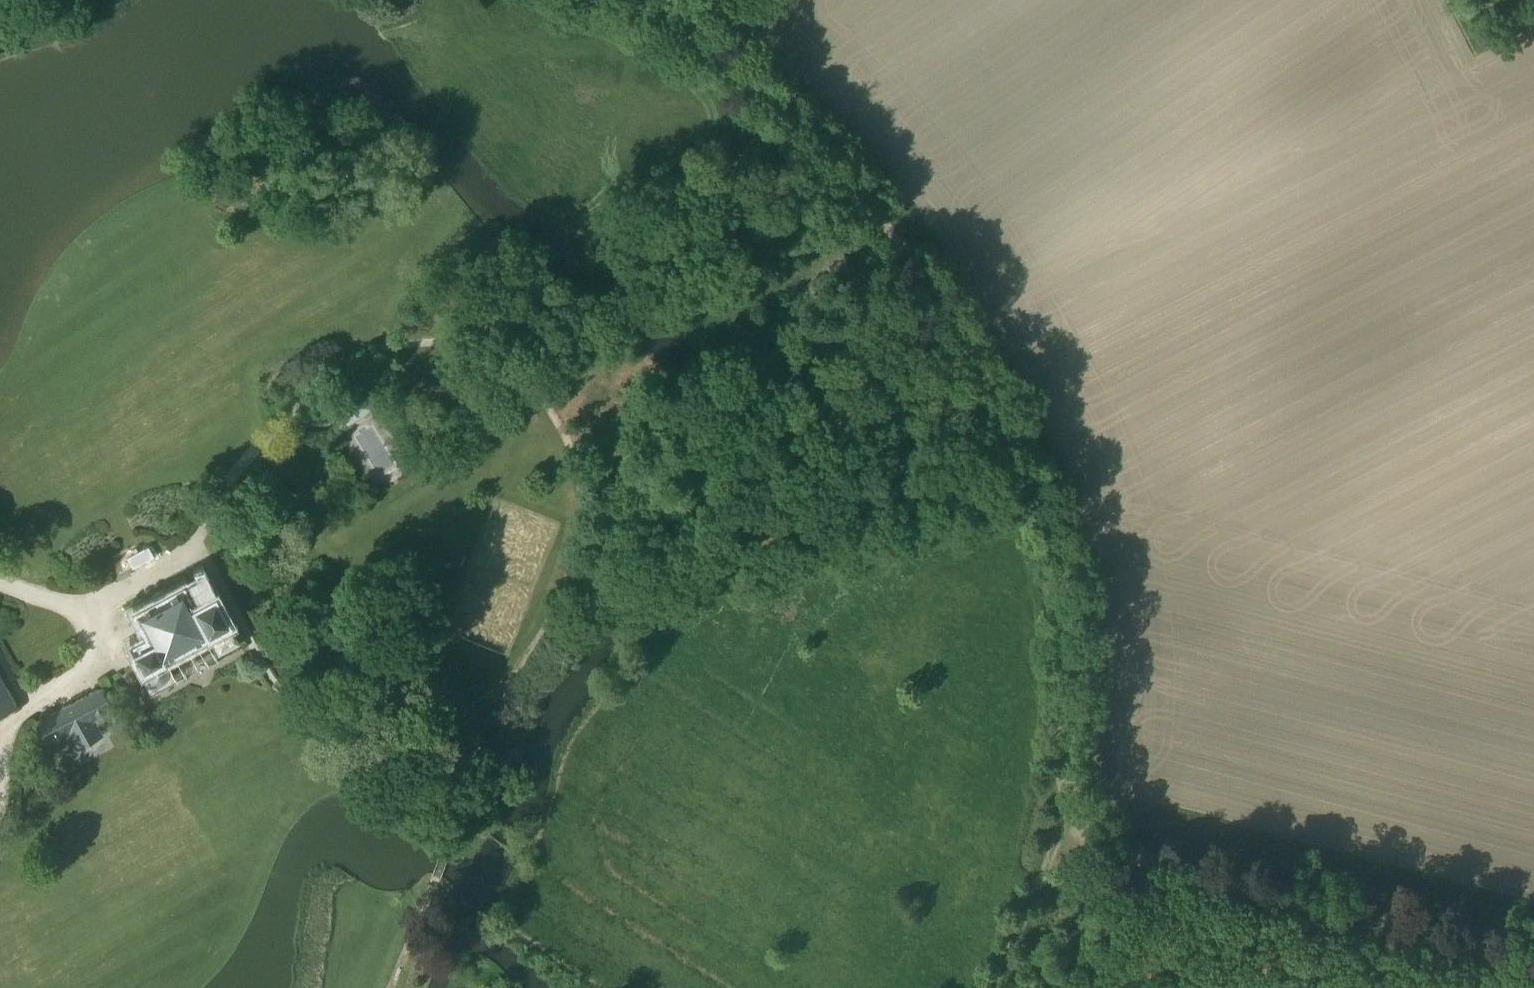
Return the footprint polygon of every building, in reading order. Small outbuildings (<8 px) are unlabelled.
[(358,390),(328,408),(333,416),(340,429),(371,411),(358,390)] [(168,673),(166,670),(212,644),(218,655),(239,643),(214,593),(193,603),(182,581),(131,610),(143,635),(129,642),(133,648),(130,649),(150,683),(154,684),(159,685),(165,682),(167,677),(168,673)] [(16,706),(0,676),(0,714),(16,706)] [(102,735),(97,724),(113,715),(110,710),(113,709),(102,684),(36,720),(52,749),(68,741),(74,751),(76,750),(82,761),(105,749),(99,737),(102,735)]
